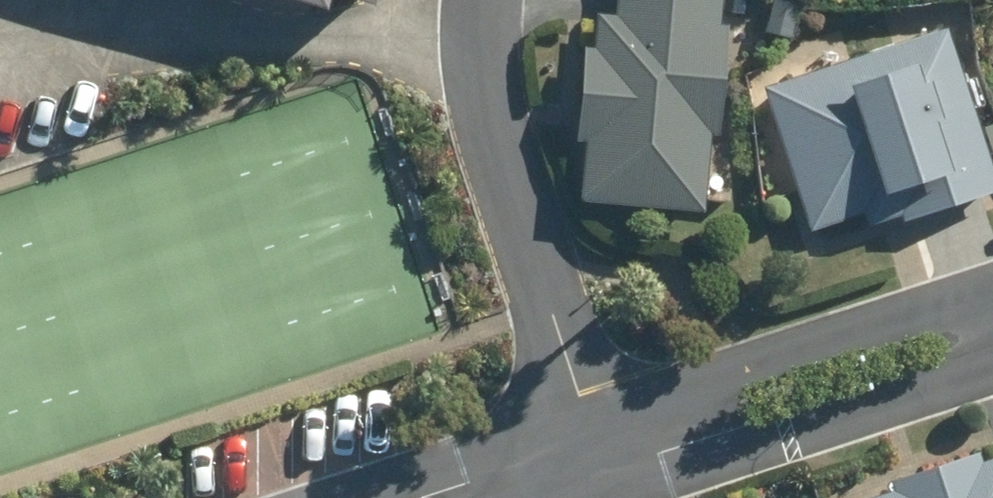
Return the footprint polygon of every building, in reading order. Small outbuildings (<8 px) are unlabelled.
[(582,204),(707,215),(714,137),(721,139),(730,26),(722,25),(724,0),(620,0),(619,15),(602,15),(599,51),(585,50),(578,140),(587,141),(582,204)] [(767,93),(813,232),(863,216),(867,230),(903,219),(905,226),(992,197),(992,168),(948,32),(767,93)] [(895,486),(858,497),(992,497),(992,455),(984,458),(980,448),(891,476),(895,486)]
